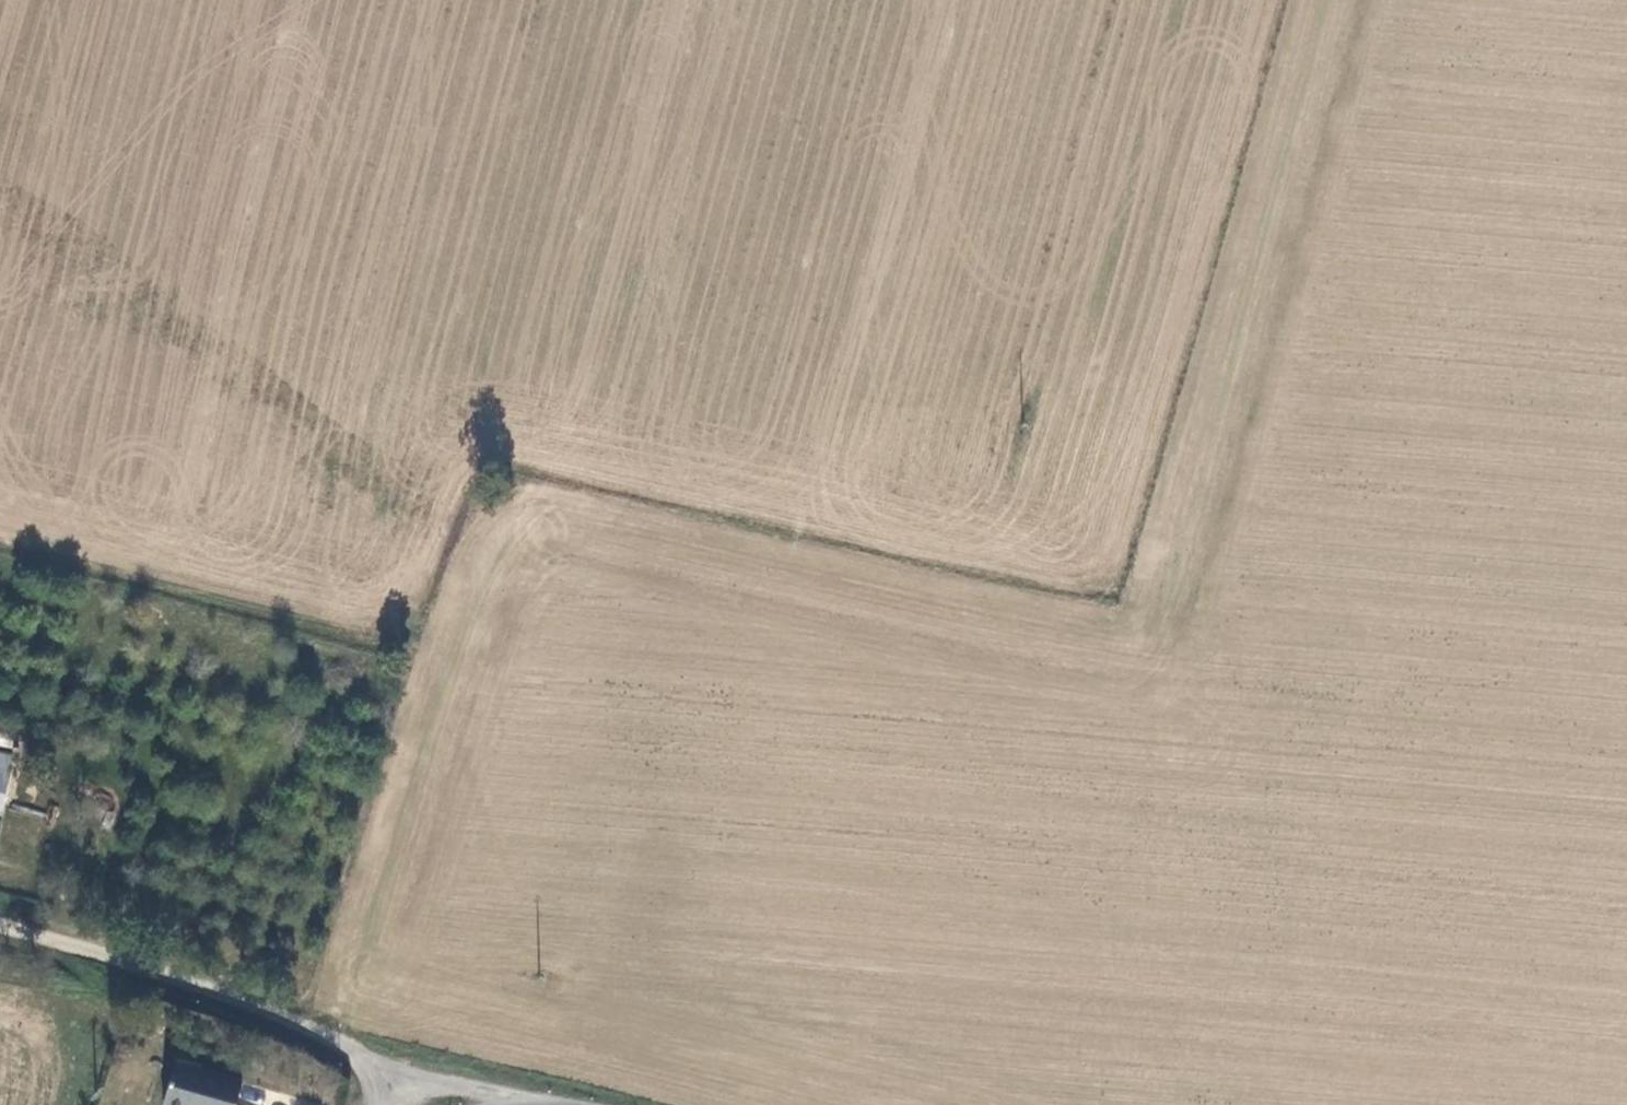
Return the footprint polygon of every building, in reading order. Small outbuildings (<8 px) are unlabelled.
[(0,758),(0,804),(11,760),(0,758)] [(170,1059),(157,1097),(183,1104),(229,1104),(237,1081),(170,1059)]
